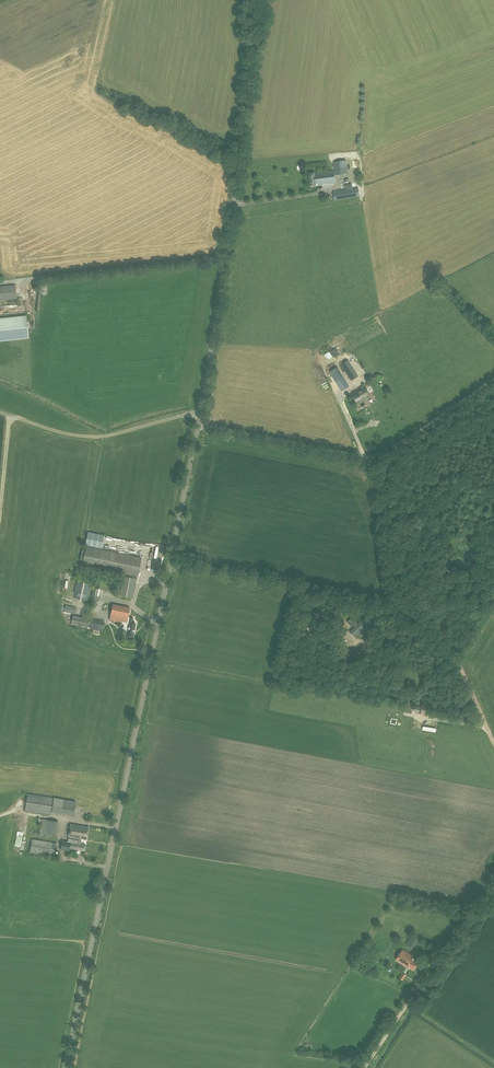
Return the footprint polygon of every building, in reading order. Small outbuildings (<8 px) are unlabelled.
[(334,161),(335,175),(348,173),(346,160),(334,161)] [(308,172),(310,186),(316,186),(316,185),(320,185),(320,184),(336,182),(334,170),(315,172),(308,172)] [(342,189),(358,186),(357,181),(341,183),(342,189)] [(333,191),(334,200),(360,196),(358,187),(333,191)] [(17,298),(15,285),(0,286),(0,300),(17,298)] [(29,338),(26,316),(0,318),(0,341),(29,338)] [(347,374),(349,373),(354,370),(348,360),(341,365),(345,371),(347,374)] [(330,372),(341,390),(347,386),(336,368),(330,372)] [(351,394),(357,404),(371,396),(365,385),(351,394)] [(120,595),(132,597),(136,578),(134,578),(135,575),(138,576),(141,558),(86,546),(82,564),(132,575),(131,578),(124,576),(120,595)] [(73,598),(87,601),(90,584),(77,581),(73,598)] [(91,599),(97,600),(99,589),(94,587),(91,599)] [(141,602),(147,604),(150,591),(144,589),(141,602)] [(118,637),(124,639),(125,634),(128,635),(128,636),(131,637),(132,635),(133,636),(135,624),(133,623),(134,618),(128,617),(130,608),(113,604),(109,620),(125,623),(125,627),(123,626),(122,629),(120,628),(118,637)] [(64,611),(75,614),(76,608),(65,605),(64,611)] [(71,624),(87,628),(89,619),(73,615),(71,624)] [(357,624),(356,624),(357,623),(352,617),(347,622),(352,627),(353,626),(354,625),(355,627),(350,632),(354,636),(358,632),(361,636),(366,631),(362,628),(366,624),(368,626),(371,623),(365,617),(361,621),(358,624),(357,624)] [(90,628),(103,631),(105,622),(91,619),(90,628)] [(424,691),(420,696),(426,700),(430,696),(424,691)] [(414,706),(414,708),(421,709),(423,702),(413,700),(412,706),(414,706)] [(462,745),(463,737),(450,734),(449,737),(446,736),(446,735),(439,734),(438,741),(439,741),(439,744),(445,745),(445,742),(448,742),(448,743),(462,745)] [(52,812),(73,815),(76,802),(54,798),(28,794),(25,810),(52,815),(52,812)] [(39,836),(49,838),(50,834),(56,834),(58,821),(41,819),(39,836)] [(60,850),(69,851),(70,848),(75,849),(84,851),(85,844),(80,843),(81,838),(87,839),(89,826),(70,823),(67,841),(62,840),(61,848),(60,850)] [(30,853),(55,856),(57,843),(32,839),(30,853)] [(406,944),(412,947),(418,938),(412,934),(406,944)] [(406,965),(413,970),(419,961),(412,957),(412,956),(403,949),(396,960),(405,966),(406,965)]
